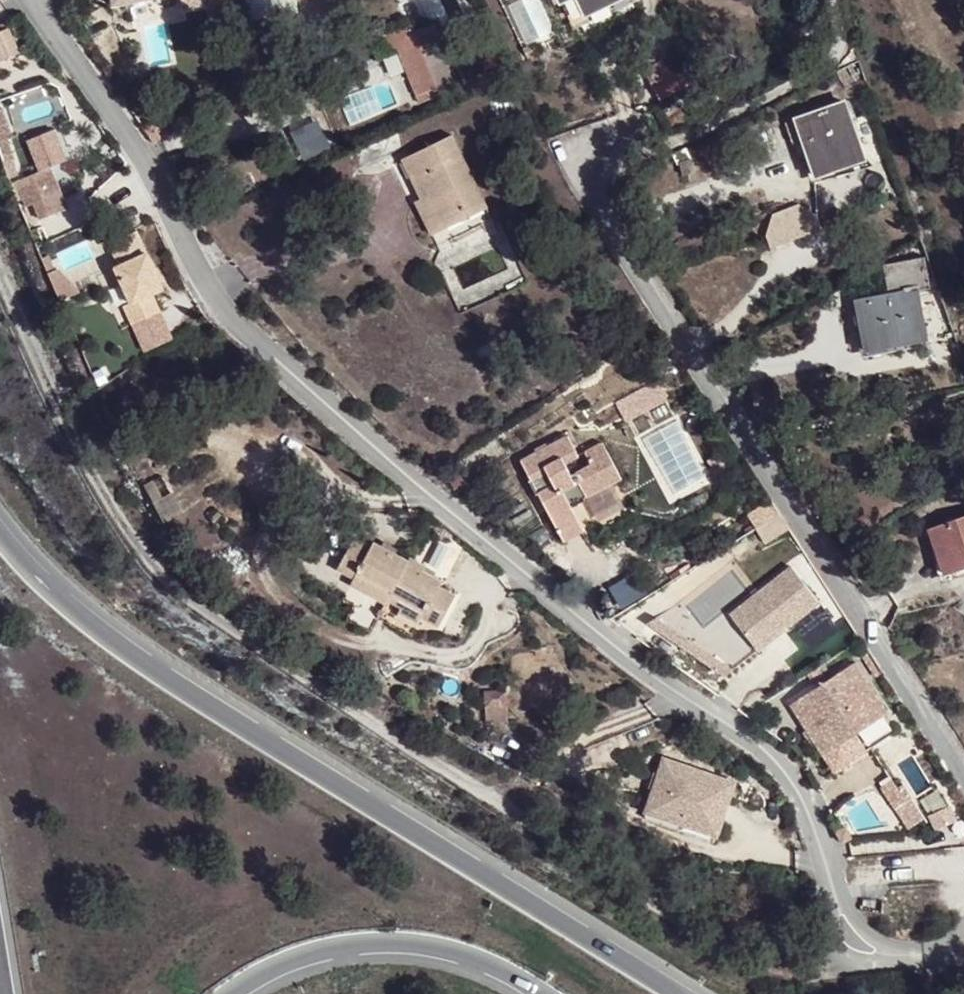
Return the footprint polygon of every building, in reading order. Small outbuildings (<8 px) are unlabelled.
[(106,18),(173,0),(101,0),(106,18)] [(201,11),(197,0),(176,0),(180,17),(201,11)] [(619,0),(563,0),(573,22),(619,0)] [(418,35),(416,28),(388,36),(395,54),(400,52),(420,113),(431,111),(427,99),(439,96),(437,90),(459,84),(439,29),(418,35)] [(0,33),(0,63),(17,55),(5,31),(0,33)] [(651,83),(660,101),(692,85),(684,68),(651,83)] [(427,99),(431,111),(465,100),(459,84),(437,90),(439,96),(427,99)] [(834,162),(863,152),(847,102),(798,118),(817,176),(836,169),(834,162)] [(0,114),(0,152),(4,164),(13,162),(7,143),(13,142),(3,113),(0,114)] [(55,132),(29,143),(42,173),(18,183),(29,211),(37,208),(43,222),(69,211),(50,170),(68,162),(55,132)] [(428,189),(430,195),(446,229),(452,226),(488,209),(472,175),(466,178),(457,159),(463,157),(453,135),(404,158),(420,192),(428,189)] [(866,159),(863,152),(834,162),(836,169),(866,159)] [(472,175),(463,157),(457,159),(466,178),(472,175)] [(446,229),(430,195),(416,202),(432,235),(446,229)] [(488,209),(452,226),(458,237),(495,220),(488,209)] [(149,254),(118,269),(135,303),(127,307),(136,325),(163,313),(155,295),(166,290),(149,254)] [(892,337),(925,331),(918,290),(859,301),(868,350),(893,345),(892,337)] [(926,339),(925,331),(892,337),(893,345),(926,339)] [(573,508),(623,482),(603,445),(586,453),(593,467),(572,477),(567,463),(580,457),(571,437),(549,447),(547,443),(535,450),(537,454),(524,462),(566,543),(586,532),(573,508)] [(930,529),(944,566),(963,558),(963,517),(930,529)] [(371,632),(379,618),(409,562),(374,542),(371,549),(355,540),(339,568),(355,577),(352,584),(370,594),(362,609),(355,605),(348,619),(371,632)] [(963,567),(963,558),(944,566),(946,573),(963,567)] [(426,567),(411,559),(409,562),(379,618),(413,637),(423,618),(440,628),(456,599),(438,589),(441,583),(423,573),(426,567)] [(819,603),(793,566),(688,649),(727,674),(819,603)] [(855,664),(792,705),(825,755),(888,715),(855,664)] [(735,783),(666,760),(649,811),(718,834),(735,783)] [(893,781),(881,789),(894,811),(907,803),(913,799),(904,785),(898,789),(893,781)] [(951,804),(928,819),(938,834),(957,822),(951,804)] [(716,842),(718,834),(649,811),(646,819),(716,842)]
